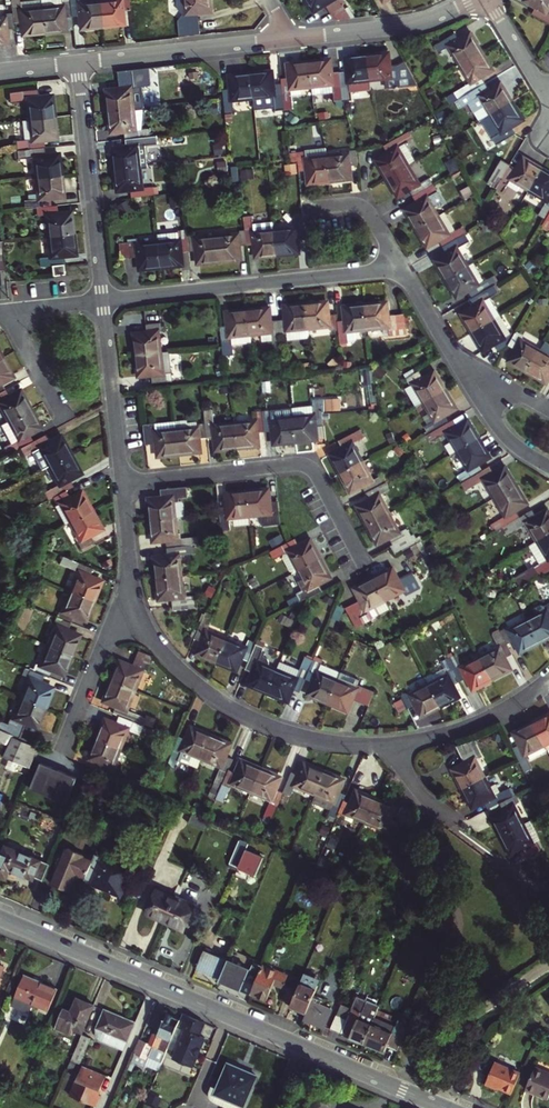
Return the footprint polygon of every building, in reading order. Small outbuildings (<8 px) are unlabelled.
[(14,11),(15,20),(23,20),(24,33),(46,31),(43,6),(22,8),(22,0),(13,0),(14,11)] [(43,6),(46,31),(67,28),(66,15),(73,14),(72,0),(43,0),(43,6)] [(80,0),(72,0),(73,14),(81,14),(82,27),(104,25),(101,0),(80,2),(80,0)] [(101,0),(104,25),(125,22),(124,9),(132,8),(131,0),(101,0)] [(212,0),(179,0),(182,36),(202,34),(200,12),(213,11),(212,0)] [(316,11),(327,4),(336,19),(352,18),(352,17),(343,3),(346,2),(345,0),(309,0),(316,11)] [(527,1),(538,7),(534,14),(548,23),(548,13),(548,12),(548,10),(548,0),(527,0),(527,1)] [(0,16),(0,41),(9,40),(8,27),(16,26),(15,20),(14,11),(5,12),(6,15),(0,16)] [(66,15),(67,28),(75,28),(73,14),(66,15)] [(463,64),(483,52),(472,33),(461,40),(457,33),(437,45),(441,52),(451,46),(463,64)] [(495,70),(483,52),(463,64),(474,83),(458,92),(462,99),(487,83),(483,77),(495,70)] [(369,55),(372,80),(387,78),(388,88),(396,87),(396,89),(400,89),(400,87),(419,85),(407,61),(400,65),(392,66),(390,53),(369,55)] [(349,71),(341,71),(345,100),(353,99),(352,91),(373,89),(372,80),(369,55),(347,57),(349,71)] [(336,101),(344,100),(341,71),(334,72),(332,59),(311,61),(313,86),(334,83),(335,92),(336,101)] [(293,88),(313,86),(311,61),(289,64),(291,77),(283,78),(284,83),(286,109),(295,108),(293,88)] [(278,110),(286,109),(284,83),(276,84),(274,71),(253,73),(255,97),(276,95),(278,110)] [(234,100),(255,97),(253,73),(231,75),(232,88),(225,89),(226,98),(227,112),(236,111),(234,100)] [(108,89),(110,110),(135,108),(133,87),(145,86),(144,77),(120,79),(121,87),(108,89)] [(313,86),(314,94),(335,92),(334,83),(313,86)] [(491,90),(487,83),(462,99),(466,106),(481,96),(492,114),(513,102),(502,83),(491,90)] [(29,97),(31,118),(56,115),(53,94),(40,95),(39,87),(10,90),(12,101),(26,99),(26,97),(29,97)] [(525,120),(513,102),(492,114),(504,133),(501,134),(505,141),(518,134),(513,127),(525,120)] [(137,128),(135,108),(110,110),(113,132),(126,130),(127,138),(152,135),(151,127),(146,128),(137,128)] [(17,138),(18,149),(46,146),(45,138),(58,137),(56,115),(31,118),(24,119),(26,137),(17,138)] [(388,178),(410,166),(417,161),(406,143),(409,142),(405,134),(385,146),(389,153),(378,159),(388,178)] [(153,144),(152,135),(127,138),(127,145),(114,147),(117,168),(141,166),(139,145),(153,144)] [(47,153),(46,146),(18,149),(19,157),(36,155),(38,176),(62,173),(60,152),(47,153)] [(331,181),(329,156),(328,147),(307,150),(291,153),(292,161),(299,160),(300,171),(308,170),(310,183),(331,181)] [(329,156),(331,181),(353,178),(351,165),(359,164),(358,150),(349,151),(350,154),(329,156)] [(513,179),(531,190),(543,169),(525,158),(518,169),(511,165),(497,188),(504,193),(513,179)] [(497,188),(511,165),(502,159),(488,183),(497,188)] [(143,187),(141,166),(117,168),(119,190),(132,188),(133,196),(155,194),(154,185),(143,187)] [(411,190),(415,196),(435,185),(430,178),(420,184),(410,166),(388,178),(399,197),(411,190)] [(543,169),(531,190),(548,201),(539,215),(547,220),(548,216),(548,172),(543,169)] [(65,195),(62,173),(38,176),(40,197),(25,198),(26,207),(38,206),(52,204),(51,196),(65,195)] [(443,200),(435,185),(415,196),(418,203),(407,209),(418,228),(439,216),(433,206),(443,200)] [(52,204),(38,206),(39,214),(47,213),(50,234),(74,231),(72,210),(59,211),(58,203),(52,204)] [(456,230),(445,212),(439,216),(418,228),(429,247),(440,240),(444,247),(466,234),(462,227),(456,230)] [(297,228),(276,230),(279,255),(300,252),(299,239),(307,238),(304,215),(296,216),(297,228)] [(181,240),(160,242),(162,266),(184,264),(183,251),(190,250),(189,236),(188,229),(180,230),(180,231),(181,240)] [(239,234),(218,236),(220,260),(242,258),(241,245),(248,244),(246,230),(238,231),(239,234)] [(77,253),(74,231),(50,234),(52,255),(41,256),(41,265),(53,263),(64,262),(64,254),(77,253)] [(180,231),(159,233),(160,242),(181,240),(180,231)] [(436,260),(447,279),(474,263),(464,245),(470,241),(466,234),(444,247),(448,253),(436,260)] [(197,235),(189,236),(190,250),(198,250),(199,263),(220,260),(218,236),(197,238),(197,235)] [(141,269),(162,266),(160,242),(139,244),(139,241),(131,241),(121,242),(122,257),(139,255),(141,269)] [(184,264),(184,269),(192,268),(190,250),(183,251),(184,264)] [(65,266),(64,262),(53,263),(54,274),(65,272),(65,269),(65,266)] [(474,263),(447,279),(458,298),(469,291),(473,298),(495,286),(496,285),(498,284),(493,276),(485,281),(474,263)] [(499,293),(495,286),(473,298),(470,300),(474,307),(462,313),(473,332),(501,316),(490,298),(499,293)] [(330,329),(339,328),(338,320),(337,313),(330,314),(328,301),(307,303),(309,328),(330,326),(330,329)] [(388,302),(366,304),(369,329),(385,327),(389,327),(390,335),(407,334),(405,314),(389,315),(388,302)] [(289,330),(309,328),(307,303),(285,306),(287,319),(279,319),(281,334),(289,333),(289,330)] [(346,320),(338,320),(339,328),(340,343),(349,343),(348,331),(369,329),(366,304),(345,306),(346,320)] [(282,348),(281,334),(279,319),(272,320),(270,307),(249,309),(251,334),(262,333),(263,338),(273,337),(274,349),(278,348),(282,348)] [(233,344),(252,342),(251,334),(249,309),(227,311),(228,324),(221,325),(223,346),(224,355),(234,354),(233,344)] [(511,334),(501,316),(473,332),(484,351),(495,344),(499,351),(509,346),(515,335),(513,333),(511,334)] [(137,354),(161,351),(159,330),(163,330),(162,322),(147,323),(148,331),(135,332),(137,354)] [(509,361),(528,372),(540,351),(522,340),(524,337),(516,333),(515,335),(509,346),(516,350),(509,361)] [(172,371),(170,350),(161,351),(137,354),(139,375),(152,374),(153,382),(173,380),(172,371)] [(540,351),(528,372),(547,383),(548,379),(548,356),(540,351)] [(6,388),(2,381),(14,375),(3,356),(0,357),(0,391),(6,388)] [(407,389),(417,406),(425,402),(446,390),(435,371),(424,378),(420,371),(407,378),(411,386),(407,389)] [(6,388),(0,391),(0,402),(9,419),(31,407),(21,388),(9,394),(6,388)] [(440,427),(450,422),(446,415),(457,408),(446,390),(425,402),(436,420),(425,426),(429,433),(440,427)] [(314,405),(293,407),(296,441),(318,439),(316,426),(324,425),(323,414),(323,411),(325,411),(325,399),(313,399),(314,405)] [(41,426),(31,407),(9,419),(19,437),(11,441),(4,445),(8,453),(20,446),(33,439),(30,432),(41,426)] [(272,410),(264,410),(266,431),(273,430),(274,443),(296,441),(293,407),(272,410)] [(206,422),(207,437),(215,436),(216,450),(238,447),(235,423),(215,425),(213,409),(204,410),(206,422)] [(256,420),(235,423),(238,447),(260,445),(258,432),(266,431),(264,410),(255,411),(256,420)] [(9,419),(2,423),(11,441),(19,437),(9,419)] [(188,422),(188,419),(176,420),(177,428),(198,426),(198,423),(197,421),(188,422)] [(180,453),(177,428),(176,420),(144,424),(146,443),(157,442),(158,455),(180,453)] [(448,433),(458,451),(479,439),(469,420),(457,426),(453,420),(450,422),(440,427),(429,433),(427,435),(431,442),(448,433)] [(177,428),(180,453),(201,451),(200,438),(207,437),(206,422),(198,423),(198,426),(177,428)] [(316,426),(318,439),(326,438),(324,425),(316,426)] [(331,453),(341,473),(363,461),(353,443),(365,437),(361,429),(339,440),(343,447),(331,453)] [(46,433),(33,439),(20,446),(25,454),(40,446),(49,464),(71,452),(61,433),(49,440),(46,433)] [(490,457),(479,439),(458,451),(469,469),(458,475),(462,483),(483,470),(479,464),(490,457)] [(81,471),(71,452),(49,464),(59,482),(44,490),(48,498),(53,495),(66,488),(74,485),(70,478),(81,471)] [(372,480),(363,461),(341,473),(351,492),(363,486),(366,492),(387,482),(383,474),(372,480)] [(490,466),(483,470),(462,483),(466,490),(485,480),(495,498),(517,485),(506,466),(494,473),(490,466)] [(390,489),(387,482),(366,492),(369,499),(358,505),(368,524),(390,513),(380,494),(390,489)] [(527,504),(517,485),(495,498),(506,516),(491,524),(496,532),(503,527),(520,517),(516,511),(527,504)] [(149,498),(151,519),(175,517),(173,496),(188,495),(187,486),(161,488),(162,496),(149,498)] [(70,495),(66,488),(53,495),(57,503),(55,504),(65,523),(70,520),(92,508),(81,489),(70,495)] [(269,488),(247,490),(250,515),(266,513),(267,520),(272,519),(272,525),(280,524),(280,516),(278,500),(270,501),(269,488)] [(235,525),(251,523),(250,521),(250,515),(247,490),(226,493),(227,506),(219,506),(220,512),(222,530),(223,542),(232,541),(230,529),(229,520),(234,520),(235,525)] [(92,508),(70,520),(80,538),(77,540),(81,548),(94,541),(90,534),(102,527),(92,508)] [(548,534),(548,512),(548,510),(537,517),(533,510),(520,517),(503,527),(508,534),(527,523),(538,541),(548,534)] [(250,515),(250,521),(267,520),(266,513),(250,515)] [(399,532),(390,513),(368,524),(378,544),(389,538),(393,545),(406,538),(402,530),(399,532)] [(166,539),(167,547),(193,544),(192,536),(181,537),(177,538),(177,533),(175,517),(151,519),(153,541),(166,539)] [(538,541),(529,546),(540,564),(534,568),(539,575),(548,569),(548,534),(538,541)] [(290,570),(294,572),(299,569),(321,558),(311,539),(299,545),(296,538),(292,540),(270,551),(274,559),(284,553),(283,557),(290,570)] [(155,556),(157,577),(181,575),(179,554),(194,553),(193,544),(167,547),(168,554),(155,556)] [(78,570),(70,590),(93,599),(102,579),(89,574),(92,567),(63,554),(59,562),(78,570)] [(321,558),(299,569),(308,588),(305,589),(310,597),(323,590),(319,583),(331,577),(321,558)] [(373,578),(385,600),(403,590),(405,593),(420,585),(413,572),(399,580),(393,568),(373,578)] [(181,575),(157,577),(159,599),(172,597),(172,604),(173,609),(174,610),(188,608),(195,607),(195,602),(194,595),(187,595),(183,596),(183,591),(181,575)] [(372,619),(390,610),(385,600),(373,578),(354,588),(360,599),(345,607),(354,624),(362,620),(364,624),(372,619)] [(85,619),(93,599),(70,590),(63,609),(60,608),(56,615),(70,621),(73,614),(85,619)] [(528,621),(539,642),(548,637),(548,604),(544,606),(546,611),(528,621)] [(546,611),(544,606),(525,616),(528,621),(546,611)] [(196,653),(216,661),(226,638),(207,630),(214,614),(205,611),(194,637),(202,640),(196,653)] [(67,628),(70,621),(56,615),(53,623),(56,624),(49,644),(71,653),(80,633),(67,628)] [(520,652),(539,642),(528,621),(509,630),(508,627),(500,631),(507,644),(514,641),(520,652)] [(512,654),(507,644),(500,631),(492,635),(499,648),(481,658),(492,679),(511,669),(505,658),(512,654)] [(245,647),(226,638),(216,661),(236,670),(241,658),(249,661),(254,647),(247,643),(245,647)] [(256,643),(254,647),(249,661),(245,668),(252,671),(247,684),(267,692),(280,663),(261,655),(261,654),(264,646),(256,643)] [(63,673),(71,653),(49,644),(41,663),(38,662),(34,670),(43,673),(48,675),(51,668),(63,673)] [(120,660),(112,680),(135,689),(143,670),(146,671),(152,655),(139,649),(132,665),(120,660)] [(473,689),(492,679),(481,658),(462,667),(455,654),(448,658),(460,681),(466,678),(473,689)] [(300,669),(280,661),(280,663),(267,692),(287,701),(292,688),(300,691),(305,678),(313,659),(305,655),(300,669)] [(453,685),(460,681),(448,658),(440,662),(444,669),(447,675),(429,684),(440,706),(459,696),(453,685)] [(322,663),(313,659),(305,678),(312,682),(307,694),(327,702),(337,680),(340,672),(321,663),(322,663)] [(40,681),(43,673),(34,670),(29,668),(26,676),(29,677),(21,696),(44,706),(52,685),(40,681)] [(432,673),(425,676),(429,684),(447,675),(444,669),(432,675),(432,673)] [(113,712),(121,715),(134,721),(139,723),(143,715),(129,710),(127,709),(135,689),(112,680),(103,700),(116,705),(113,712)] [(337,680),(327,702),(347,711),(352,699),(360,702),(365,688),(357,685),(356,688),(337,680)] [(421,716),(440,706),(429,684),(410,694),(408,691),(401,695),(407,708),(415,704),(421,716)] [(44,706),(21,696),(14,716),(11,715),(7,722),(0,719),(0,728),(12,733),(18,736),(24,721),(36,726),(44,706)] [(532,723),(544,745),(548,742),(548,714),(532,723)] [(105,717),(97,738),(120,747),(128,727),(131,729),(131,728),(134,721),(121,715),(118,723),(105,717)] [(139,723),(134,721),(131,728),(136,730),(139,723)] [(525,754),(544,745),(532,723),(513,733),(519,744),(512,748),(518,760),(524,772),(532,768),(525,754)] [(192,753),(201,757),(211,734),(191,726),(186,738),(178,735),(177,738),(167,763),(174,766),(177,759),(180,761),(181,760),(182,757),(186,759),(190,757),(192,753)] [(8,743),(2,756),(20,763),(28,743),(11,735),(12,733),(0,728),(0,739),(8,743)] [(214,781),(221,785),(228,768),(233,758),(225,755),(231,743),(211,734),(201,757),(220,765),(214,781)] [(112,766),(120,747),(97,738),(89,758),(101,763),(98,770),(112,775),(115,767),(112,766)] [(452,769),(462,788),(484,777),(474,759),(477,757),(474,749),(460,756),(464,763),(452,769)] [(182,757),(181,760),(197,767),(201,757),(192,753),(190,757),(186,759),(182,757)] [(232,782),(251,790),(261,768),(241,759),(235,771),(228,768),(221,785),(216,797),(224,801),(232,782)] [(40,761),(29,787),(65,802),(76,776),(40,761)] [(295,785),(314,793),(323,770),(304,762),(298,774),(291,771),(283,792),(290,795),(295,785)] [(280,776),(261,768),(251,790),(270,799),(269,802),(277,805),(283,792),(275,788),(280,776)] [(335,818),(337,813),(343,799),(345,794),(338,791),(343,779),(323,770),(314,793),(333,801),(327,815),(328,815),(335,818)] [(489,787),(484,777),(462,788),(471,808),(483,802),(487,809),(499,803),(512,796),(508,789),(499,793),(493,796),(489,787)] [(495,784),(489,787),(493,796),(499,793),(495,784)] [(347,813),(366,821),(375,799),(356,790),(350,802),(343,799),(337,813),(345,816),(347,813)] [(516,804),(512,796),(499,803),(502,810),(491,816),(500,835),(522,824),(513,806),(516,804)] [(395,807),(375,799),(366,821),(385,830),(384,833),(392,836),(397,822),(390,819),(395,807)] [(207,817),(194,812),(191,819),(207,826),(210,819),(207,817)] [(529,821),(522,824),(532,843),(535,842),(539,840),(529,821)] [(532,843),(522,824),(500,835),(510,855),(522,849),(526,857),(539,850),(535,842),(532,843)] [(241,832),(235,846),(245,850),(245,849),(251,836),(241,832)] [(50,863),(5,845),(0,857),(0,874),(6,876),(9,868),(33,879),(35,876),(43,880),(50,863)] [(86,877),(93,861),(82,857),(84,853),(68,847),(52,884),(68,890),(76,872),(86,877)] [(263,857),(245,849),(245,850),(238,866),(255,874),(263,857)] [(132,869),(96,853),(93,861),(86,877),(85,878),(94,882),(93,883),(121,895),(132,869)] [(165,920),(177,895),(157,886),(146,912),(165,920)] [(195,903),(177,895),(165,920),(184,928),(195,903)] [(197,967),(221,978),(228,959),(204,949),(197,967)] [(250,969),(228,959),(221,978),(220,980),(251,993),(258,976),(249,973),(250,969)] [(251,993),(267,1000),(274,983),(284,988),(286,983),(289,976),(263,964),(261,970),(258,976),(251,993)] [(249,973),(258,976),(261,970),(251,966),(250,969),(249,973)] [(58,988),(25,975),(16,996),(39,1006),(38,1010),(45,1013),(46,1009),(49,1010),(58,988)] [(303,977),(301,982),(316,989),(318,984),(303,977)] [(306,1013),(312,1000),(313,997),(316,989),(301,982),(298,988),(292,1003),(290,1006),(306,1013)] [(292,1003),(298,988),(291,985),(289,990),(284,1000),(292,1003)] [(341,1034),(364,1043),(372,1023),(375,1017),(377,1011),(378,1009),(380,1005),(357,996),(347,1019),(342,1033),(341,1034)] [(83,1033),(95,1004),(78,997),(72,1010),(65,1007),(56,1028),(64,1031),(66,1026),(71,1028),(83,1033)] [(306,1013),(304,1018),(324,1026),(332,1009),(321,1004),(312,1000),(306,1013)] [(375,1017),(396,1026),(398,1022),(391,1019),(393,1015),(378,1009),(377,1011),(375,1017)] [(103,1041),(124,1050),(136,1022),(106,1010),(99,1027),(98,1029),(98,1030),(98,1032),(98,1034),(99,1036),(100,1038),(101,1039),(103,1041)] [(178,1025),(181,1018),(167,1012),(159,1032),(155,1033),(150,1042),(141,1039),(135,1052),(149,1057),(146,1064),(145,1067),(157,1073),(158,1072),(165,1056),(178,1025)] [(205,1021),(183,1012),(181,1018),(178,1025),(186,1029),(174,1057),(194,1066),(206,1037),(200,1034),(205,1021)] [(342,1033),(347,1019),(337,1015),(331,1029),(342,1033)] [(372,1023),(364,1043),(384,1052),(387,1045),(397,1050),(403,1036),(394,1032),(396,1026),(375,1017),(372,1023)] [(73,1059),(82,1063),(92,1037),(84,1034),(73,1059)] [(133,1058),(146,1064),(149,1057),(135,1052),(133,1058)] [(174,1060),(165,1056),(158,1072),(167,1076),(174,1060)] [(229,1063),(218,1089),(213,1086),(212,1090),(211,1094),(211,1097),(213,1100),(215,1102),(229,1107),(245,1107),(258,1076),(229,1063)] [(105,1073),(85,1064),(72,1094),(91,1102),(95,1104),(100,1092),(98,1091),(105,1073)] [(513,1095),(522,1075),(495,1064),(486,1086),(497,1091),(498,1089),(513,1095)] [(536,1069),(526,1092),(548,1101),(548,1074),(536,1069)]
